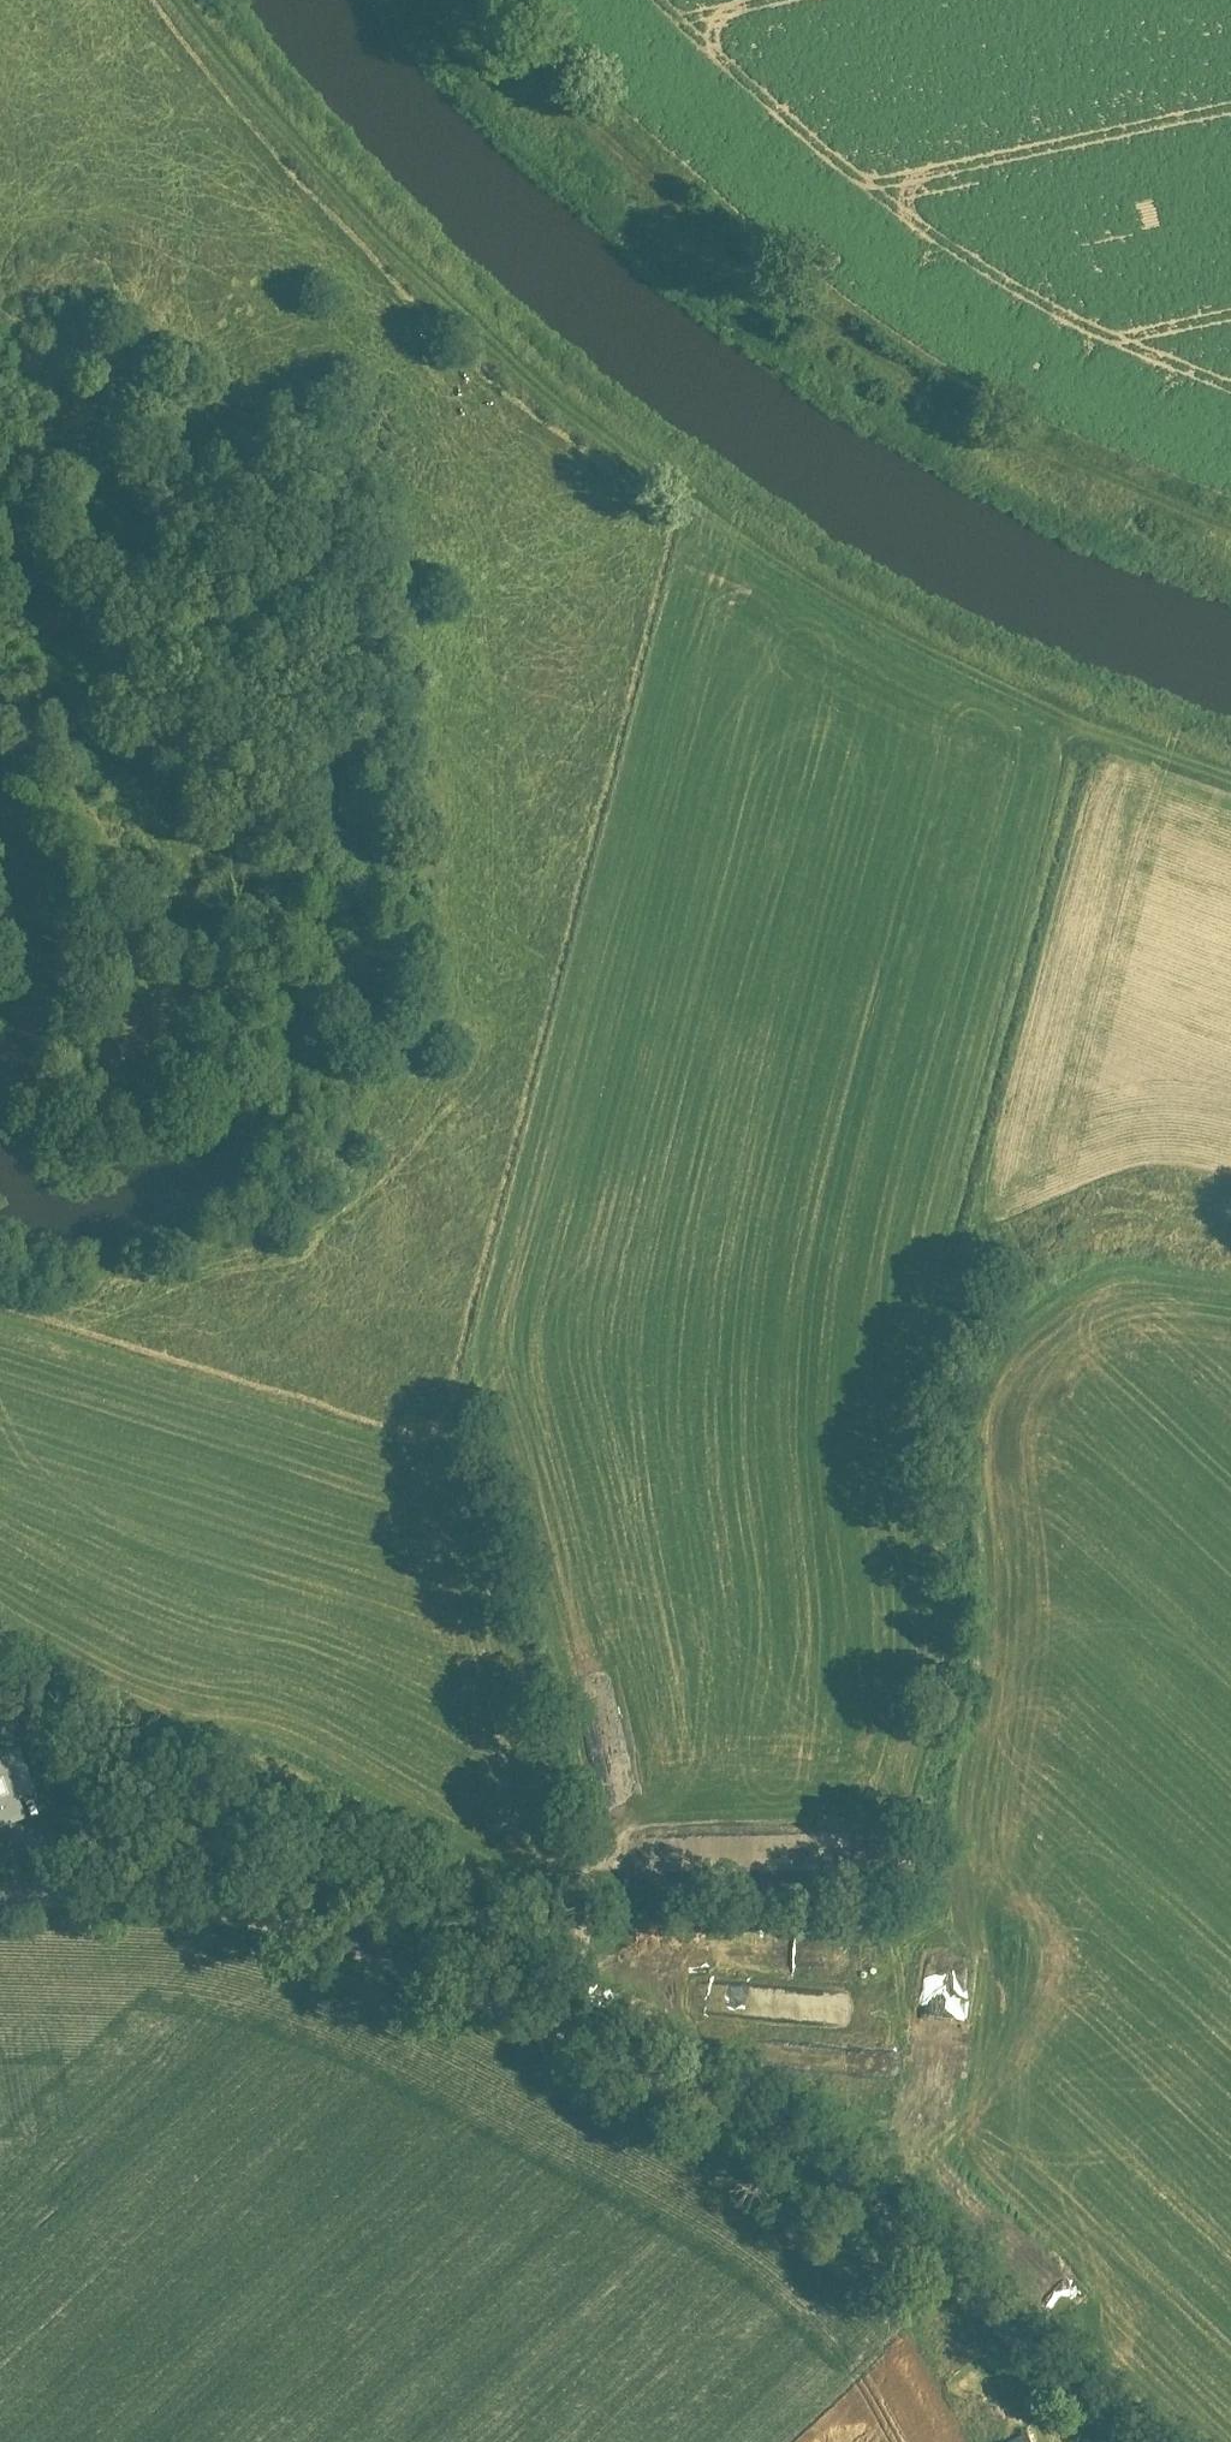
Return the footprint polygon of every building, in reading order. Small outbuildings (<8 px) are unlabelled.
[(25,1817),(0,1744),(0,1824),(25,1817)]
